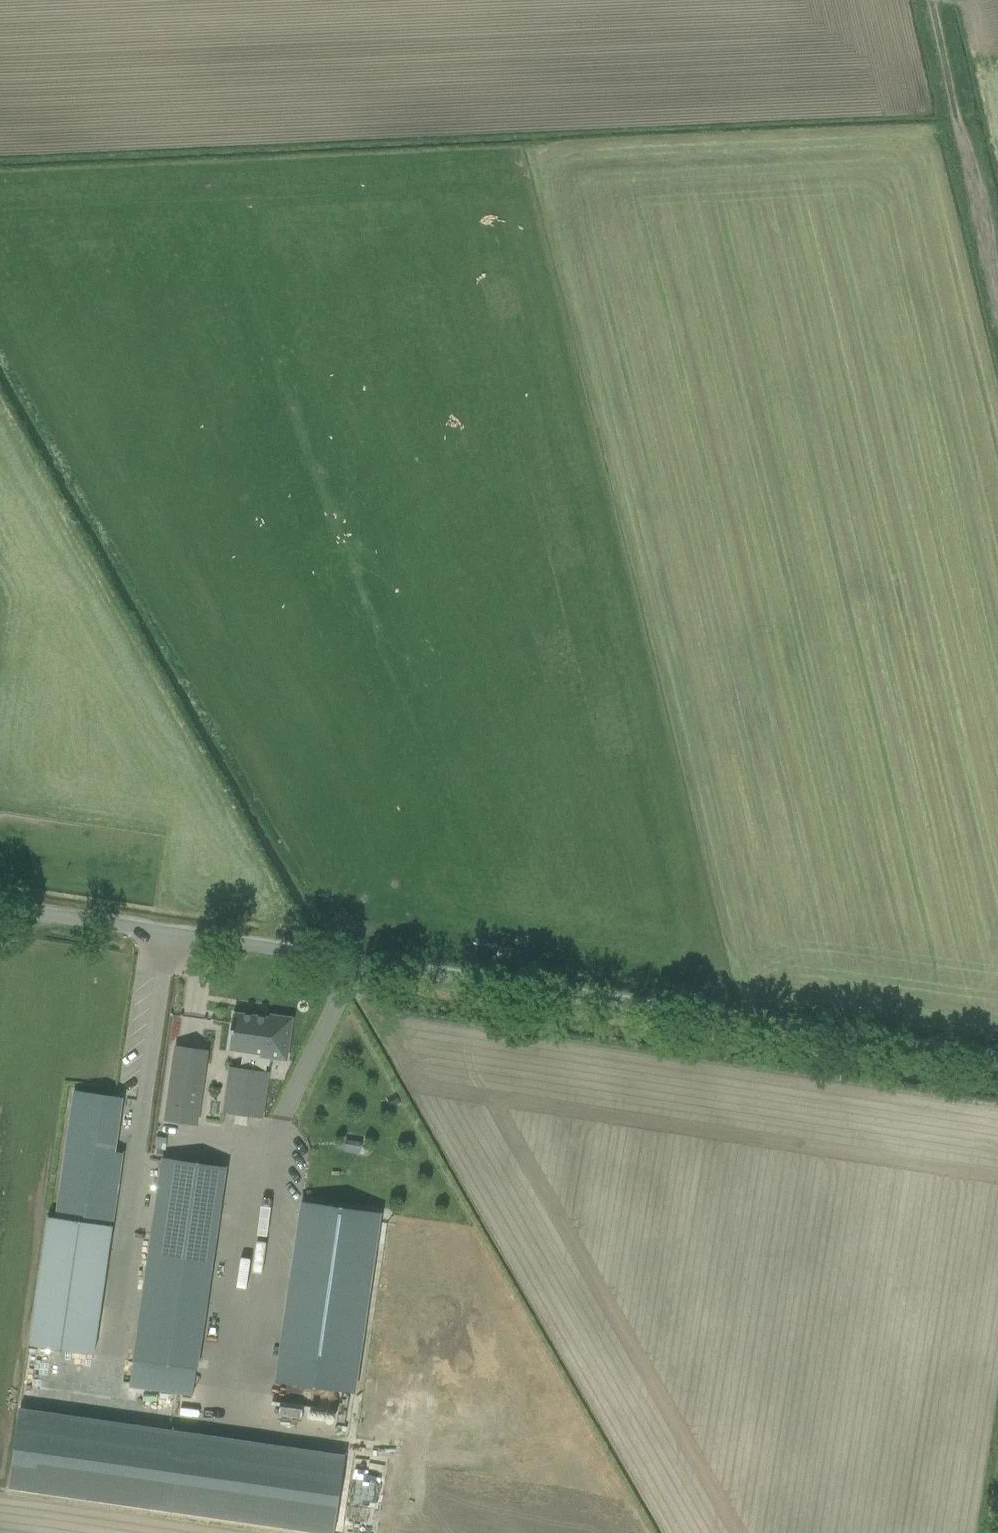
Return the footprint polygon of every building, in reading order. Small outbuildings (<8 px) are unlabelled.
[(234,1013),(228,1049),(237,1051),(261,1054),(261,1057),(287,1060),(293,1018),(270,1015),(270,1018),(234,1013)] [(231,1068),(224,1113),(262,1118),(268,1073),(235,1068),(231,1068)] [(173,1070),(166,1121),(196,1125),(203,1073),(173,1070)] [(29,1346),(95,1355),(113,1227),(123,1153),(115,1152),(123,1099),(75,1092),(56,1218),(47,1217),(29,1346)] [(395,1094),(387,1099),(392,1108),(400,1103),(395,1094)] [(346,1139),(343,1152),(359,1155),(362,1142),(346,1139)] [(130,1387),(192,1396),(196,1370),(197,1370),(226,1168),(163,1159),(130,1387)] [(381,1214),(302,1203),(276,1382),(355,1393),(381,1214)] [(176,1472),(177,1453),(137,1449),(136,1468),(176,1472)]
